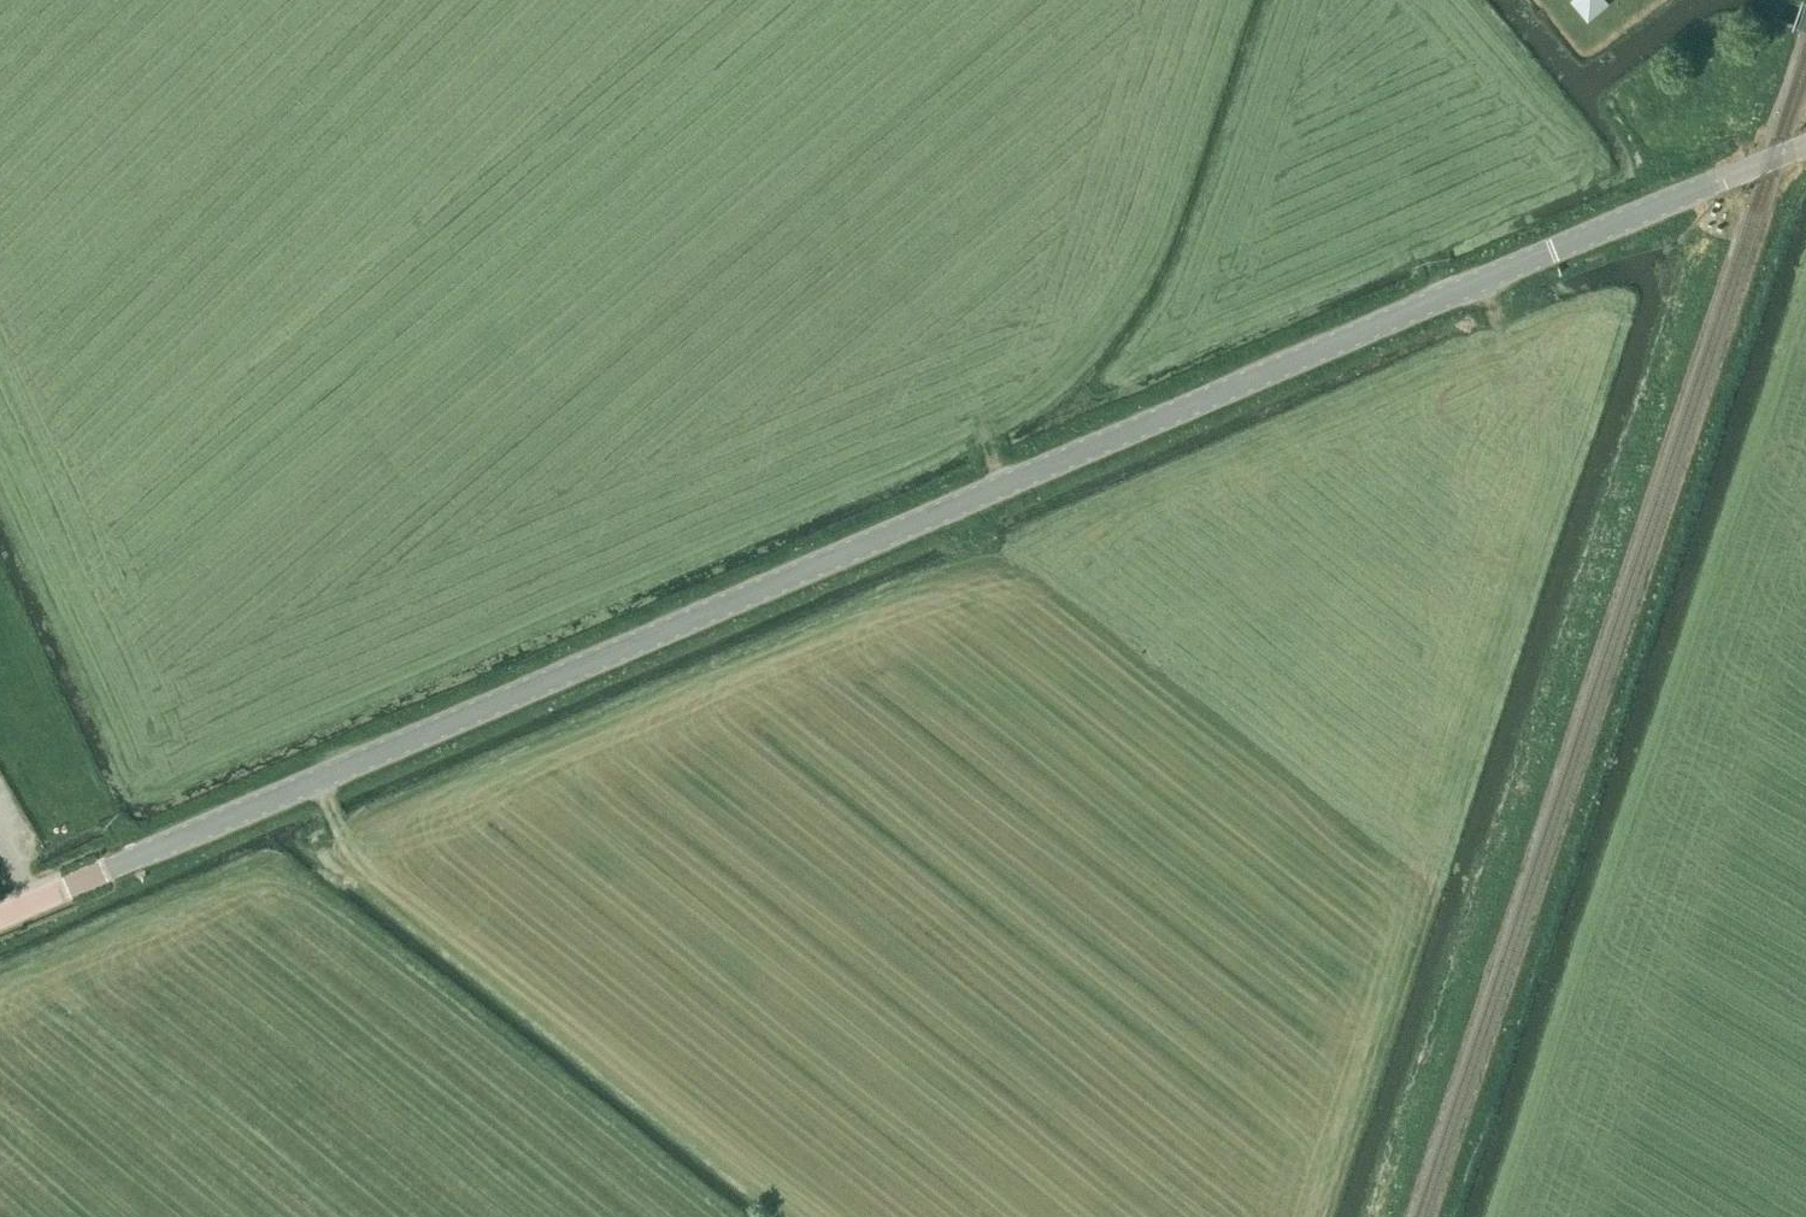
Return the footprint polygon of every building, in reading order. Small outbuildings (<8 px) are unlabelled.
[(1589,14),(1607,0),(1577,0),(1589,14)]
